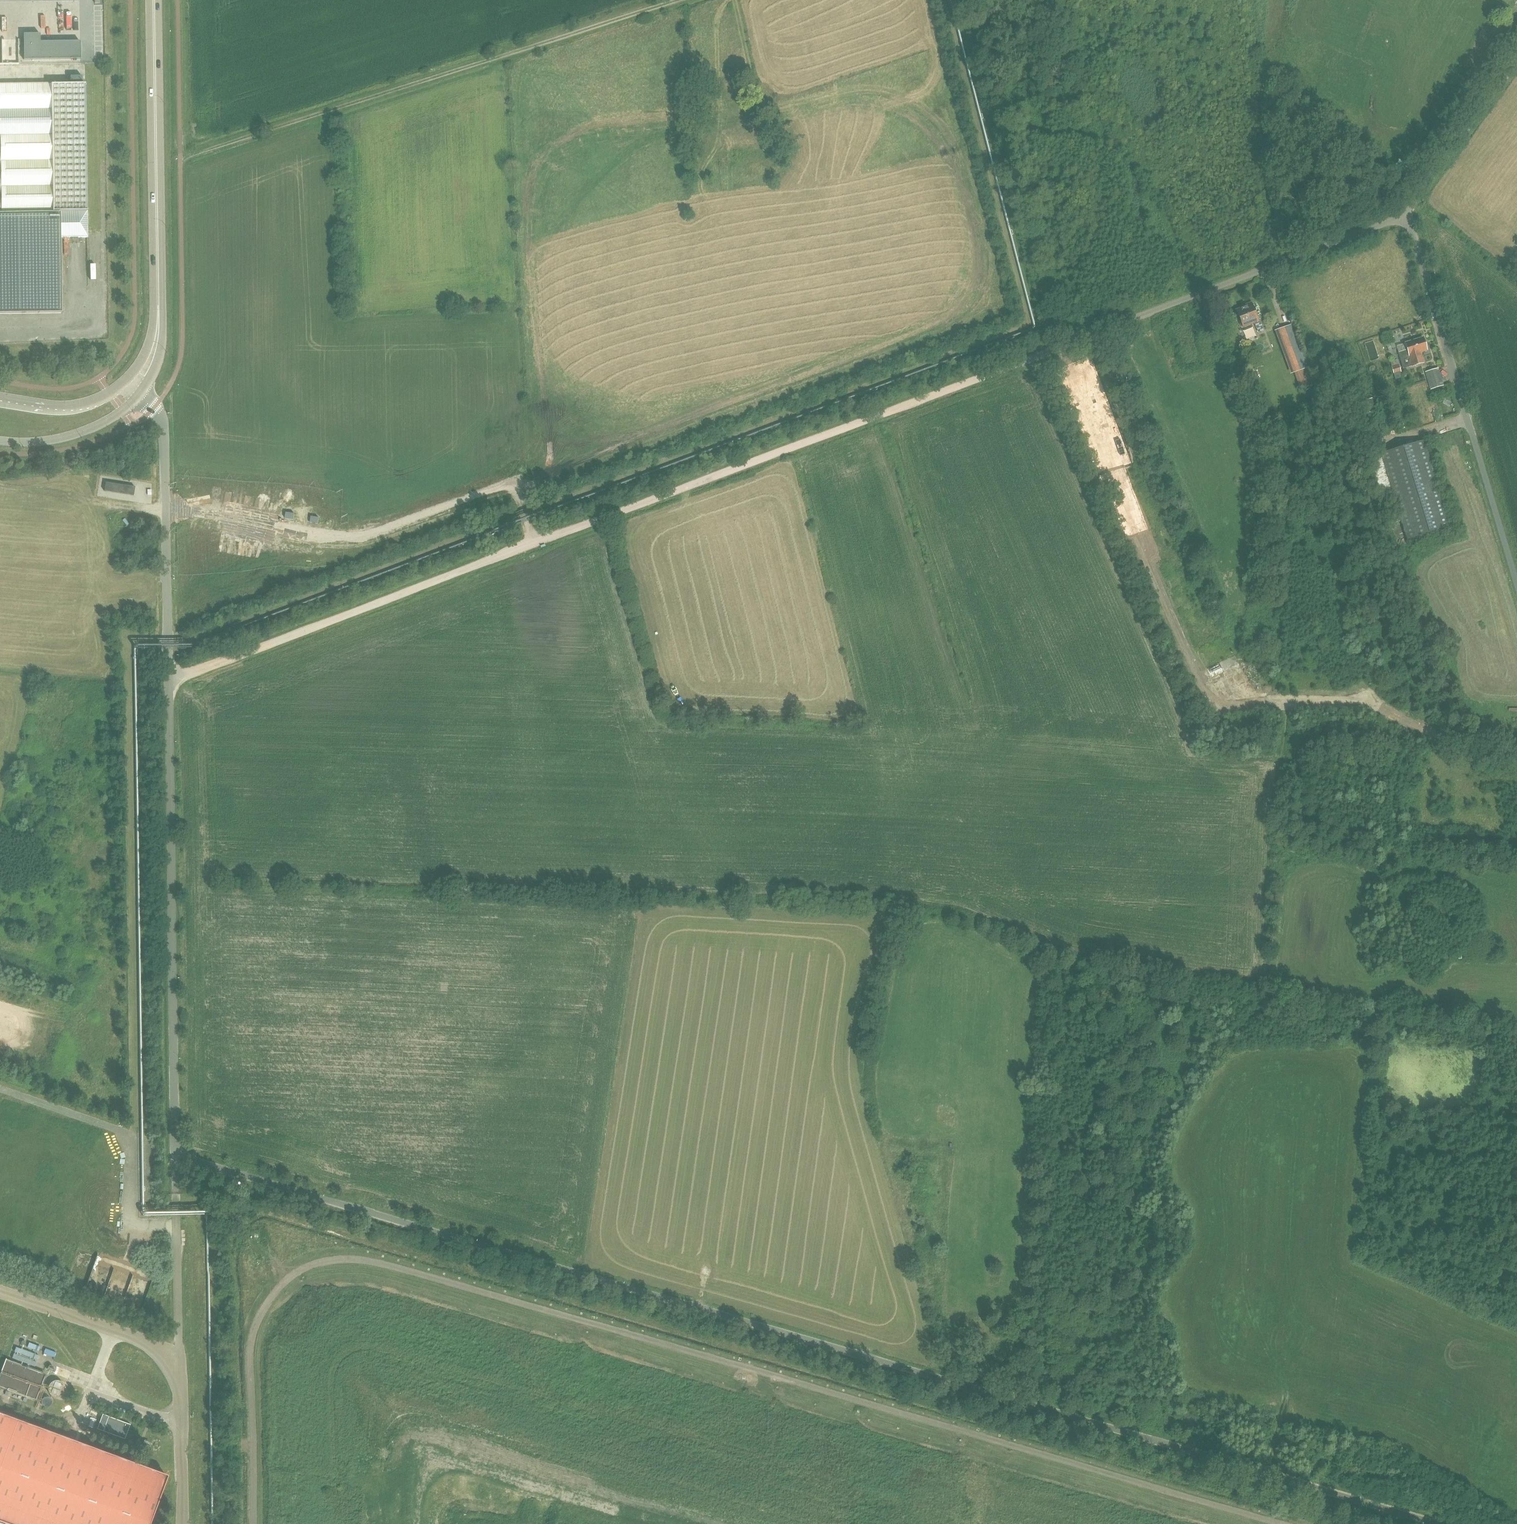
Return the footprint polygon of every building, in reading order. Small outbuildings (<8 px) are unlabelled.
[(40,34),(24,34),(24,59),(40,59),(40,34)] [(1507,49),(1511,44),(1499,34),(1495,39),(1507,49)] [(1482,79),(1468,70),(1464,76),(1478,85),(1482,79)] [(62,312),(61,237),(87,237),(87,209),(85,83),(0,84),(0,313),(62,312)] [(1244,327),(1255,322),(1259,332),(1264,330),(1260,320),(1258,321),(1252,304),(1237,310),(1244,327)] [(1306,366),(1296,336),(1282,341),(1293,371),(1306,366)] [(1423,363),(1420,352),(1427,350),(1423,337),(1406,343),(1408,350),(1398,353),(1403,368),(1413,366),(1423,363)] [(1397,359),(1390,362),(1394,373),(1401,371),(1397,359)] [(1430,388),(1434,387),(1444,384),(1439,367),(1425,371),(1430,388)] [(1381,453),(1407,540),(1450,527),(1424,440),(1381,453)] [(134,495),(135,486),(105,482),(104,491),(134,495)] [(9,1523),(149,1523),(167,1476),(0,1414),(0,1521),(9,1523)] [(108,1416),(102,1431),(125,1439),(130,1424),(108,1416)]
